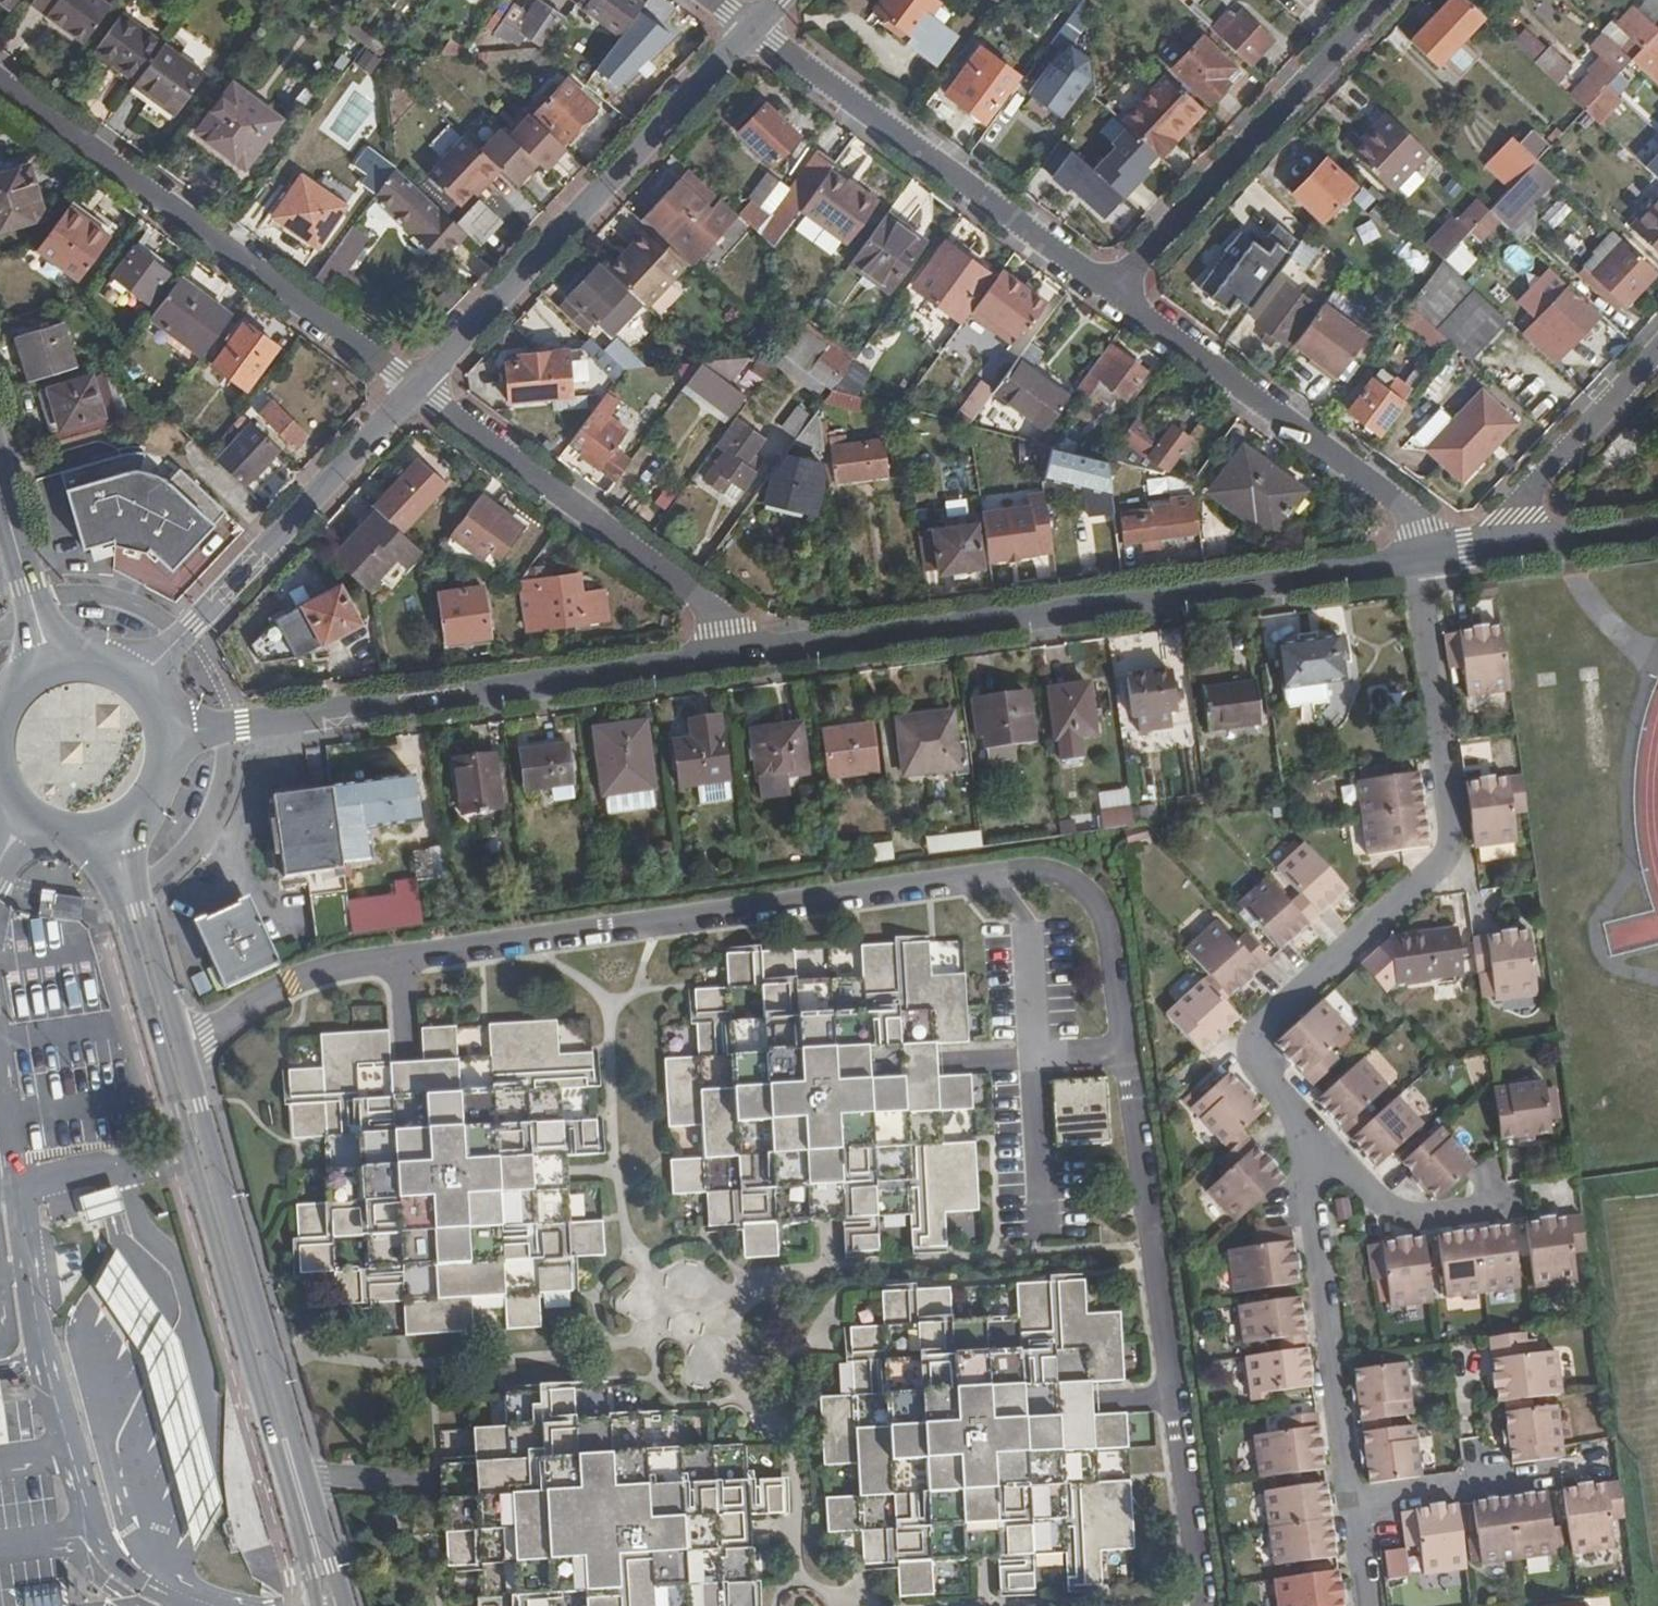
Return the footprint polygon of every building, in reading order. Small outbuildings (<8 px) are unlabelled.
[(11,9),(18,0),(0,0),(0,1),(11,9)] [(83,42),(110,5),(102,0),(31,0),(29,3),(83,42)] [(507,0),(505,0),(485,27),(494,33),(513,5),(507,0)] [(524,34),(543,46),(546,46),(565,19),(536,0),(527,14),(513,5),(494,33),(514,48),(524,34)] [(637,0),(579,0),(577,2),(577,3),(618,34),(640,2),(637,0)] [(936,1),(934,0),(880,0),(874,8),(912,35),(906,44),(922,55),(952,13),(936,1)] [(1083,0),(1080,0),(1050,42),(1064,52),(1085,24),(1083,0)] [(1409,40),(1438,66),(1485,16),(1468,0),(1447,0),(1409,40)] [(1619,47),(1630,58),(1657,28),(1657,0),(1643,0),(1637,7),(1632,4),(1614,22),(1629,36),(1619,47)] [(1222,40),(1253,70),(1278,42),(1247,13),(1222,40)] [(94,50),(136,80),(163,44),(122,14),(94,50)] [(344,16),(338,26),(363,45),(375,53),(382,44),(344,16)] [(1525,27),(1511,41),(1534,63),(1548,47),(1525,27)] [(1630,58),(1657,84),(1657,28),(1630,58)] [(1568,95),(1582,108),(1607,82),(1630,58),(1619,47),(1602,31),(1590,45),(1603,57),(1568,95)] [(1235,66),(1201,35),(1170,68),(1207,102),(1228,80),(1224,77),(1235,66)] [(452,41),(440,56),(466,54),(468,51),(452,41)] [(1459,43),(1438,66),(1452,78),(1472,56),(1459,43)] [(136,80),(132,85),(174,116),(204,74),(163,44),(136,80)] [(543,46),(519,49),(547,74),(561,60),(546,46),(543,46)] [(1548,47),(1534,63),(1555,83),(1569,68),(1548,47)] [(1091,75),(1089,60),(1076,49),(1060,69),(1050,62),(1038,78),(1041,81),(1066,99),(1070,102),(1091,75)] [(987,77),(995,67),(974,52),(965,65),(972,70),(974,67),(987,77)] [(1011,95),(1023,79),(998,62),(995,67),(987,77),(974,67),(972,70),(965,65),(954,79),(961,84),(951,99),(982,121),(1005,91),(1011,95)] [(1196,104),(1164,73),(1119,120),(1127,127),(1152,151),(1196,104)] [(596,107),(566,79),(536,111),(566,139),(596,107)] [(1058,113),(1066,99),(1041,81),(1032,94),(1058,113)] [(1607,82),(1582,108),(1599,124),(1617,105),(1606,96),(1613,89),(1607,82)] [(246,166),(280,119),(232,84),(197,131),(246,166)] [(800,136),(765,103),(738,132),(773,164),(800,136)] [(1201,109),(1196,104),(1152,151),(1157,156),(1201,109)] [(1361,139),(1353,131),(1342,142),(1393,189),(1428,152),(1386,112),(1361,139)] [(500,128),(480,150),(516,185),(537,163),(545,170),(565,148),(529,113),(508,135),(500,128)] [(1100,221),(1157,156),(1152,151),(1127,127),(1109,145),(1113,150),(1092,172),(1060,143),(1041,169),(1052,178),(1050,182),(1065,195),(1068,191),(1100,221)] [(1532,127),(1518,142),(1536,158),(1550,144),(1532,127)] [(500,169),(464,136),(427,175),(458,205),(472,191),(482,180),(486,183),(500,169)] [(1518,142),(1512,136),(1486,163),(1510,186),(1536,158),(1518,142)] [(828,171),(835,162),(816,150),(778,201),(768,215),(747,200),(737,214),(740,216),(739,217),(755,231),(773,247),(797,215),(802,209),(828,171)] [(1645,168),(1657,180),(1657,155),(1645,168)] [(36,157),(0,167),(0,234),(54,219),(36,157)] [(376,193),(395,167),(381,157),(362,183),(376,193)] [(1356,186),(1327,157),(1293,191),(1323,220),(1356,186)] [(1536,158),(1510,186),(1489,209),(1500,219),(1509,228),(1556,178),(1536,158)] [(465,233),(395,167),(376,193),(374,197),(443,259),(465,233)] [(737,214),(721,200),(688,169),(641,220),(692,267),(739,217),(740,216),(737,214)] [(828,171),(802,209),(847,243),(875,205),(828,171)] [(318,247),(345,206),(302,176),(273,217),(318,247)] [(476,194),(486,183),(482,180),(472,191),(476,194)] [(1629,226),(1657,252),(1657,195),(1629,226)] [(111,238),(69,208),(45,241),(37,252),(79,282),(111,238)] [(1302,224),(1291,214),(1286,220),(1273,208),(1262,220),(1275,232),(1268,240),(1279,250),(1302,224)] [(913,226),(890,209),(885,216),(908,233),(910,230),(913,226)] [(1500,219),(1489,209),(1468,230),(1480,241),(1500,219)] [(885,216),(851,262),(889,290),(926,241),(910,230),(908,233),(885,216)] [(1452,216),(1426,245),(1442,259),(1468,232),(1452,216)] [(354,225),(334,252),(351,264),(371,238),(354,225)] [(685,269),(689,265),(649,228),(645,232),(685,269)] [(1302,266),(1321,243),(1308,230),(1287,257),(1302,266)] [(642,303),(648,308),(685,269),(645,232),(630,248),(632,250),(623,259),(621,257),(608,271),(626,288),(637,299),(642,303)] [(1657,272),(1623,240),(1592,273),(1623,302),(1626,305),(1657,272)] [(1516,272),(1533,265),(1522,241),(1505,248),(1516,272)] [(965,318),(996,277),(951,245),(937,266),(931,261),(916,283),(921,287),(918,292),(947,312),(936,327),(952,337),(965,318)] [(171,273),(135,247),(113,276),(149,301),(171,273)] [(632,250),(630,248),(621,257),(623,259),(632,250)] [(334,252),(314,279),(331,292),(346,272),(351,264),(334,252)] [(1503,316),(1442,259),(1409,303),(1419,312),(1449,342),(1466,357),(1503,316)] [(1617,308),(1623,302),(1592,273),(1584,265),(1578,271),(1617,308)] [(637,299),(626,288),(624,291),(598,266),(567,298),(594,324),(609,338),(642,303),(637,299)] [(1048,303),(1001,269),(996,277),(965,318),(978,328),(987,316),(1017,338),(1023,327),(1027,330),(1048,303)] [(346,272),(331,292),(353,308),(368,287),(346,272)] [(233,316),(180,277),(150,317),(203,356),(233,316)] [(1268,330),(1277,337),(1286,344),(1315,305),(1284,282),(1255,321),(1268,330)] [(1566,288),(1523,334),(1554,363),(1597,316),(1566,288)] [(594,324),(567,298),(558,307),(585,333),(594,324)] [(1367,336),(1322,303),(1292,343),(1309,354),(1323,365),(1319,369),(1334,380),(1367,336)] [(1449,342),(1419,312),(1410,324),(1441,353),(1449,342)] [(150,317),(146,323),(199,362),(203,356),(150,317)] [(755,357),(784,354),(749,321),(726,346),(684,344),(685,344),(702,361),(701,362),(749,357),(755,357)] [(81,373),(65,322),(11,339),(28,390),(81,373)] [(854,360),(855,359),(807,322),(784,354),(825,384),(833,389),(854,360)] [(278,348),(245,323),(214,365),(247,389),(278,348)] [(1270,346),(1277,337),(1268,330),(1261,339),(1270,346)] [(616,336),(603,350),(623,369),(625,369),(637,355),(616,336)] [(1047,345),(1034,336),(995,389),(993,392),(1046,430),(1069,398),(1029,369),(1047,345)] [(603,350),(590,338),(583,347),(521,352),(522,360),(504,361),(507,401),(551,397),(586,395),(605,393),(605,392),(623,369),(603,350)] [(1148,371),(1110,343),(1077,388),(1088,397),(1101,380),(1127,399),(1148,371)] [(702,361),(685,344),(675,356),(676,364),(701,362),(702,361)] [(764,380),(776,365),(784,354),(755,357),(751,371),(764,380)] [(817,395),(825,384),(784,354),(776,365),(817,395)] [(1305,358),(1319,369),(1323,365),(1309,354),(1305,358)] [(729,383),(749,357),(701,362),(685,384),(697,393),(702,387),(709,393),(705,399),(729,416),(744,395),(729,383)] [(833,389),(856,395),(873,374),(854,360),(833,389)] [(1348,410),(1381,434),(1423,377),(1400,360),(1382,384),(1373,377),(1348,410)] [(117,416),(103,370),(47,387),(61,434),(117,416)] [(993,392),(995,389),(982,380),(960,408),(973,418),(993,392)] [(685,384),(680,390),(725,422),(729,416),(705,399),(709,393),(702,387),(697,393),(685,384)] [(859,412),(863,397),(856,395),(833,389),(823,403),(859,412)] [(1463,483),(1517,422),(1480,390),(1427,450),(1463,483)] [(578,454),(615,481),(630,459),(613,447),(627,429),(608,415),(618,402),(605,392),(605,393),(569,439),(582,449),(578,454)] [(586,395),(551,397),(552,409),(588,407),(586,395)] [(307,433),(275,400),(261,415),(294,447),(307,433)] [(781,426),(797,439),(813,416),(798,405),(781,426)] [(825,446),(819,408),(813,416),(797,439),(792,445),(826,453),(825,446)] [(736,418),(717,444),(725,450),(704,479),(734,501),(763,461),(753,453),(764,440),(736,418)] [(1135,418),(1104,459),(1106,460),(1161,473),(1176,454),(1184,460),(1197,443),(1171,424),(1161,437),(1135,418)] [(217,461),(244,486),(280,447),(253,423),(217,461)] [(569,439),(566,444),(578,454),(582,449),(569,439)] [(831,445),(835,482),(836,482),(852,480),(851,469),(869,467),(870,478),(888,476),(883,439),(831,445)] [(1030,465),(1041,468),(1037,442),(1026,439),(1030,465)] [(1104,459),(1037,442),(1044,492),(1046,503),(1056,505),(1051,470),(1083,479),(1089,515),(1113,511),(1106,460),(1104,459)] [(826,453),(830,482),(835,482),(831,445),(825,446),(826,453)] [(1211,491),(1242,513),(1247,506),(1276,527),(1302,490),(1243,447),(1211,491)] [(130,452),(110,458),(56,474),(79,550),(115,539),(114,544),(147,552),(148,548),(171,569),(226,511),(181,468),(169,480),(163,476),(156,473),(149,472),(142,471),(145,452),(130,452)] [(822,484),(823,464),(789,456),(771,478),(765,502),(815,513),(822,484)] [(372,507),(375,509),(401,533),(443,484),(416,459),(372,507)] [(851,469),(852,480),(870,478),(869,467),(851,469)] [(1029,505),(982,512),(989,561),(1006,558),(1007,555),(1018,554),(1020,557),(1053,551),(1048,519),(1046,503),(1044,492),(1027,495),(1029,505)] [(523,526),(480,494),(450,535),(480,557),(487,548),(499,557),(523,526)] [(1178,497),(1183,534),(1198,532),(1193,495),(1178,497)] [(1124,541),(1183,534),(1178,497),(1171,499),(1172,510),(1121,517),(1124,541)] [(1056,505),(1046,503),(1048,519),(1075,526),(1072,506),(1056,505)] [(1247,506),(1242,513),(1271,534),(1276,527),(1247,506)] [(375,509),(330,557),(367,592),(396,558),(406,567),(420,550),(401,533),(375,509)] [(977,524),(918,531),(924,569),(939,566),(941,573),(983,567),(977,524)] [(523,574),(516,583),(524,631),(607,620),(604,592),(575,596),(573,583),(546,587),(543,571),(523,574)] [(360,623),(340,584),(292,610),(300,624),(309,619),(322,643),(360,623)] [(436,593),(443,642),(489,635),(482,586),(436,593)] [(1510,691),(1501,627),(1471,631),(1444,635),(1448,668),(1463,667),(1467,697),(1510,691)] [(1282,690),(1323,683),(1344,680),(1339,639),(1276,648),(1282,690)] [(1136,720),(1170,716),(1178,715),(1172,672),(1124,679),(1130,722),(1136,720)] [(1261,724),(1256,683),(1201,691),(1207,732),(1261,724)] [(1325,689),(1323,683),(1282,690),(1283,696),(1297,706),(1317,703),(1325,689)] [(1079,758),(1077,738),(1096,735),(1089,685),(1047,690),(1054,742),(1058,741),(1061,760),(1079,758)] [(980,713),(973,714),(977,740),(980,740),(982,749),(986,748),(988,764),(1016,760),(1014,744),(1034,741),(1027,694),(979,700),(980,713)] [(971,701),(973,714),(980,713),(979,700),(971,701)] [(950,714),(897,721),(904,775),(958,768),(950,714)] [(1173,730),(1170,716),(1136,720),(1139,734),(1173,730)] [(728,779),(719,718),(688,722),(690,739),(673,741),(679,786),(728,779)] [(655,808),(644,723),(594,730),(606,814),(655,808)] [(757,780),(785,775),(806,773),(799,725),(750,731),(757,780)] [(876,773),(870,726),(824,732),(830,779),(876,773)] [(566,745),(519,751),(525,791),(572,785),(566,745)] [(494,755),(452,762),(460,815),(502,809),(494,755)] [(1357,782),(1362,818),(1423,810),(1417,773),(1357,782)] [(787,790),(785,775),(757,780),(759,795),(787,790)] [(1527,813),(1522,776),(1464,784),(1474,848),(1517,842),(1513,814),(1527,813)] [(414,777),(396,779),(397,787),(415,785),(414,777)] [(397,787),(396,779),(354,785),(361,830),(420,821),(415,785),(397,787)] [(728,779),(697,783),(699,802),(731,798),(728,779)] [(340,938),(352,936),(331,789),(312,792),(270,798),(276,838),(282,879),(292,878),(293,888),(307,886),(316,947),(340,938)] [(1123,827),(1133,826),(1130,807),(1100,810),(1103,830),(1123,827)] [(1423,810),(1362,818),(1368,857),(1402,852),(1428,848),(1423,810)] [(949,853),(982,849),(980,832),(947,836),(949,850),(949,853)] [(926,852),(949,850),(947,836),(946,833),(924,837),(926,852)] [(871,864),(894,860),(891,843),(868,847),(871,864)] [(1276,870),(1299,895),(1318,915),(1329,906),(1347,889),(1304,844),(1276,870)] [(410,852),(415,883),(448,878),(443,846),(410,852)] [(1237,905),(1279,951),(1290,941),(1308,924),(1290,904),(1266,878),(1237,905)] [(42,889),(37,909),(77,918),(82,899),(42,889)] [(1290,904),(1308,924),(1318,915),(1299,895),(1290,904)] [(405,928),(421,927),(417,899),(401,902),(405,928)] [(223,984),(274,963),(246,903),(197,925),(223,984)] [(1217,921),(1184,951),(1212,982),(1228,998),(1250,978),(1270,960),(1245,932),(1235,941),(1217,921)] [(1457,929),(1390,938),(1359,967),(1384,994),(1395,984),(1463,976),(1457,929)] [(1529,932),(1472,939),(1477,973),(1491,972),(1496,1001),(1537,995),(1529,932)] [(931,941),(932,972),(962,971),(961,940),(931,941)] [(930,946),(861,950),(864,984),(797,988),(796,955),(727,957),(729,992),(696,993),(700,1061),(668,1062),(670,1130),(703,1129),(705,1162),(672,1164),(673,1197),(707,1196),(709,1228),(743,1227),(745,1260),(778,1259),(777,1225),(843,1222),(846,1255),(880,1254),(878,1220),(911,1218),(913,1252),(947,1249),(945,1216),(978,1213),(975,1146),(942,1148),(939,1114),(972,1112),(971,1080),(938,1081),(937,1063),(936,1047),(968,1046),(965,978),(932,980),(930,946)] [(204,970),(189,977),(198,995),(213,988),(204,970)] [(1165,1014),(1200,1052),(1237,1017),(1223,1002),(1208,986),(1203,980),(1165,1014)] [(1212,982),(1208,986),(1223,1002),(1228,998),(1212,982)] [(1351,1033),(1323,1001),(1276,1044),(1313,1085),(1339,1062),(1330,1051),(1351,1033)] [(558,1024),(491,1027),(493,1062),(458,1064),(457,1030),(422,1031),(424,1066),(407,1066),(390,1067),(389,1034),(321,1037),(323,1072),(290,1074),(294,1143),(328,1140),(331,1207),(297,1208),(301,1276),(335,1274),(336,1307),(404,1303),(406,1337),(473,1333),(471,1300),(505,1299),(507,1331),(542,1330),(539,1296),(572,1295),(571,1261),(605,1258),(602,1225),(569,1227),(565,1159),(598,1157),(597,1124),(564,1126),(562,1093),(595,1091),(593,1056),(559,1058),(558,1024)] [(1388,1087),(1362,1059),(1322,1095),(1316,1101),(1342,1129),(1364,1109),(1388,1087)] [(1190,1107),(1226,1147),(1241,1133),(1264,1112),(1228,1073),(1223,1077),(1198,1099),(1190,1107)] [(1109,1146),(1106,1081),(1054,1085),(1056,1148),(1109,1146)] [(1493,1090),(1501,1141),(1551,1133),(1545,1083),(1493,1090)] [(1184,1101),(1190,1107),(1198,1099),(1192,1093),(1184,1101)] [(1373,1120),(1351,1139),(1377,1168),(1392,1153),(1423,1125),(1397,1098),(1373,1120)] [(1364,1109),(1342,1129),(1351,1139),(1373,1120),(1364,1109)] [(1437,1201),(1475,1167),(1439,1128),(1402,1163),(1414,1176),(1410,1180),(1421,1192),(1425,1188),(1437,1201)] [(1226,1147),(1231,1151),(1246,1137),(1241,1133),(1226,1147)] [(1207,1191),(1236,1222),(1260,1200),(1283,1179),(1246,1137),(1231,1151),(1219,1161),(1229,1171),(1207,1191)] [(127,1214),(119,1188),(104,1192),(80,1200),(89,1226),(112,1218),(127,1214)] [(1350,1218),(1347,1200),(1337,1201),(1339,1219),(1350,1218)] [(1585,1235),(1582,1216),(1529,1223),(1524,1225),(1534,1288),(1577,1282),(1574,1255),(1588,1253),(1585,1235)] [(1520,1288),(1511,1226),(1474,1232),(1482,1293),(1520,1288)] [(1234,1294),(1298,1285),(1290,1228),(1264,1232),(1255,1233),(1257,1246),(1228,1250),(1234,1294)] [(1482,1293),(1474,1232),(1437,1237),(1446,1298),(1482,1293)] [(1424,1239),(1367,1247),(1372,1281),(1385,1278),(1390,1309),(1434,1302),(1424,1239)] [(196,1554),(224,1505),(212,1463),(207,1443),(200,1417),(194,1393),(187,1366),(181,1344),(168,1325),(158,1310),(145,1291),(136,1277),(122,1257),(118,1251),(96,1289),(99,1294),(114,1315),(123,1329),(136,1348),(144,1360),(146,1365),(153,1391),(158,1413),(166,1440),(172,1464),(180,1491),(185,1512),(193,1542),(196,1554)] [(1083,1285),(1016,1288),(1018,1322),(951,1327),(948,1292),(882,1296),(883,1331),(850,1332),(854,1400),(820,1401),(824,1468),(858,1466),(859,1501),(826,1502),(828,1536),(862,1534),(863,1567),(898,1566),(900,1599),(934,1597),(931,1563),(998,1561),(999,1600),(1007,1600),(1007,1593),(1033,1592),(1032,1559),(1066,1557),(1067,1590),(1101,1588),(1100,1554),(1133,1552),(1130,1484),(1096,1487),(1093,1453),(1127,1451),(1126,1418),(1092,1420),(1091,1404),(1090,1385),(1123,1383),(1120,1317),(1085,1318),(1083,1285)] [(1300,1298),(1237,1307),(1244,1345),(1277,1341),(1305,1337),(1300,1298)] [(1526,1343),(1525,1333),(1489,1338),(1490,1348),(1526,1343)] [(1279,1353),(1307,1349),(1305,1337),(1277,1341),(1279,1353)] [(1532,1399),(1562,1394),(1556,1352),(1528,1355),(1526,1343),(1490,1348),(1498,1404),(1502,1403),(1532,1399)] [(1265,1393),(1312,1387),(1307,1349),(1279,1353),(1245,1358),(1250,1396),(1265,1393)] [(1405,1364),(1355,1371),(1361,1423),(1389,1419),(1411,1416),(1405,1364)] [(506,1396),(508,1430),(474,1432),(476,1466),(442,1469),(443,1483),(448,1569),(483,1567),(486,1605),(755,1605),(749,1517),(783,1515),(781,1482),(747,1484),(745,1450),(678,1454),(677,1420),(608,1424),(606,1390),(506,1396)] [(1534,1410),(1532,1399),(1502,1403),(1504,1414),(1534,1410)] [(1563,1458),(1562,1446),(1556,1406),(1534,1410),(1504,1414),(1509,1448),(1511,1465),(1558,1459),(1563,1458)] [(1254,1437),(1261,1479),(1324,1470),(1316,1413),(1280,1419),(1282,1433),(1254,1437)] [(1389,1419),(1361,1423),(1363,1433),(1390,1430),(1389,1419)] [(1390,1430),(1363,1433),(1370,1485),(1420,1478),(1413,1427),(1390,1430)] [(1625,1519),(1620,1482),(1562,1490),(1571,1555),(1614,1548),(1611,1521),(1625,1519)] [(1263,1492),(1269,1529),(1331,1520),(1325,1483),(1263,1492)] [(1555,1554),(1546,1493),(1509,1498),(1518,1560),(1555,1554)] [(1481,1566),(1518,1560),(1509,1498),(1472,1503),(1481,1566)] [(1466,1569),(1457,1506),(1400,1514),(1405,1548),(1419,1546),(1423,1576),(1466,1569)] [(1331,1520),(1269,1529),(1273,1566),(1336,1558),(1331,1520)] [(1274,1581),(1278,1605),(1342,1605),(1338,1572),(1274,1581)]
